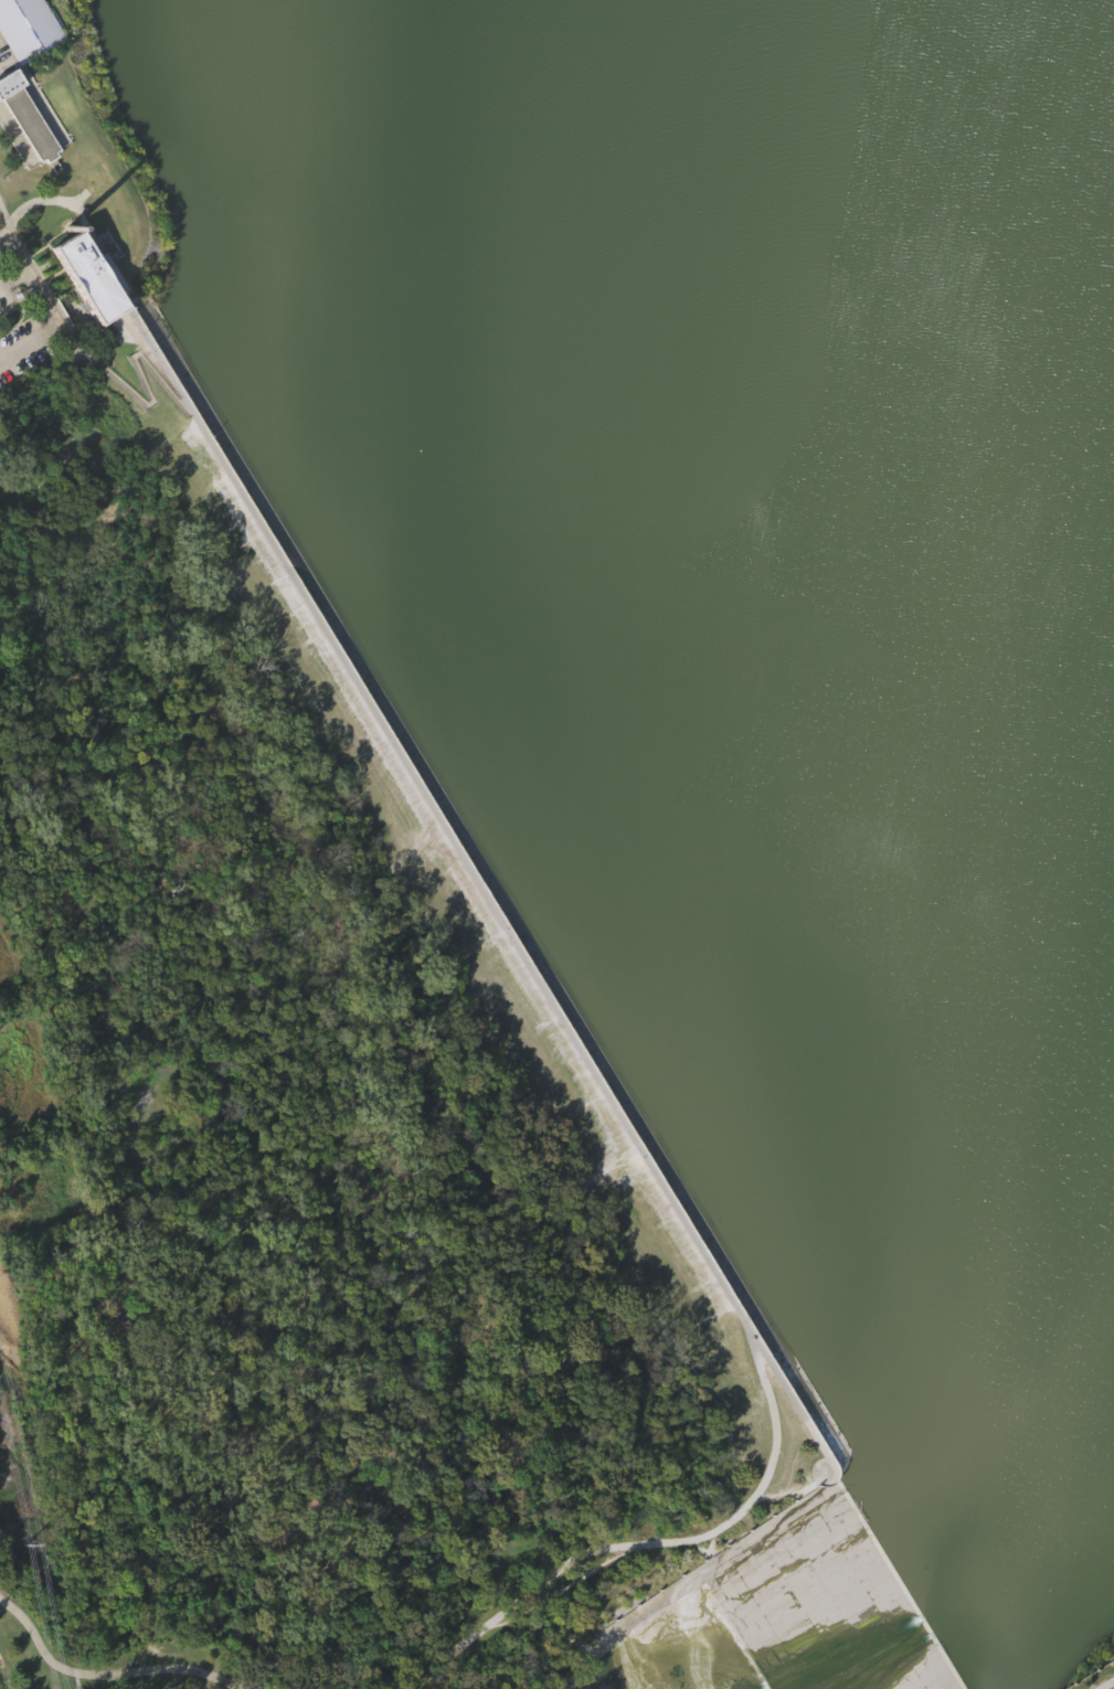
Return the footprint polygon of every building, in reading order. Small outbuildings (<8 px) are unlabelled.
[(18,61),(0,32),(0,0),(42,0),(65,39),(22,66),(18,61)] [(40,164),(0,102),(0,78),(10,72),(59,153),(40,164)] [(41,196),(63,184),(27,118),(30,117),(21,101),(0,112),(0,120),(41,196)] [(123,310),(95,326),(49,249),(77,233),(123,310)] [(80,329),(97,359),(125,344),(82,265),(60,277),(87,326),(80,329)]
